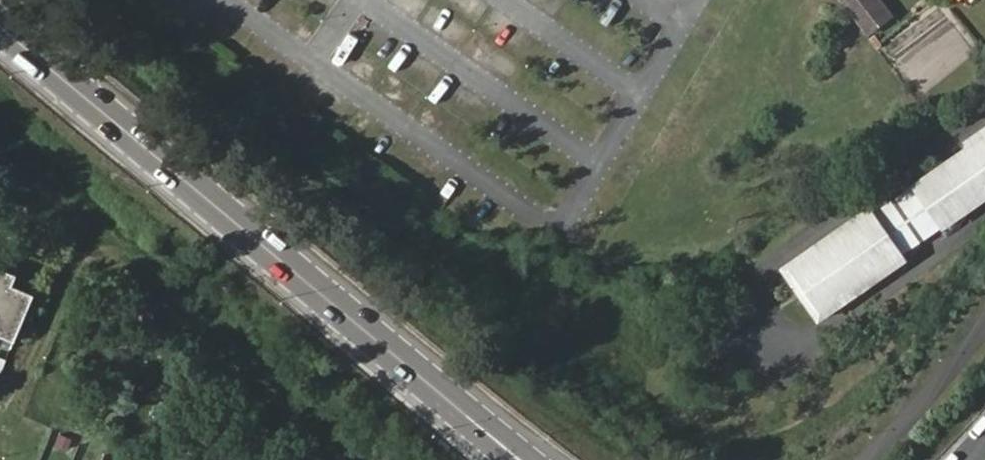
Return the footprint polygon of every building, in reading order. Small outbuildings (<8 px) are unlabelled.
[(882,0),(840,0),(866,34),(892,13),(882,0)] [(819,323),(908,259),(904,251),(984,195),(984,137),(876,212),(870,205),(780,269),(819,323)] [(13,283),(18,272),(0,264),(0,315),(13,283)] [(16,335),(34,292),(13,283),(0,315),(0,328),(16,335)]
